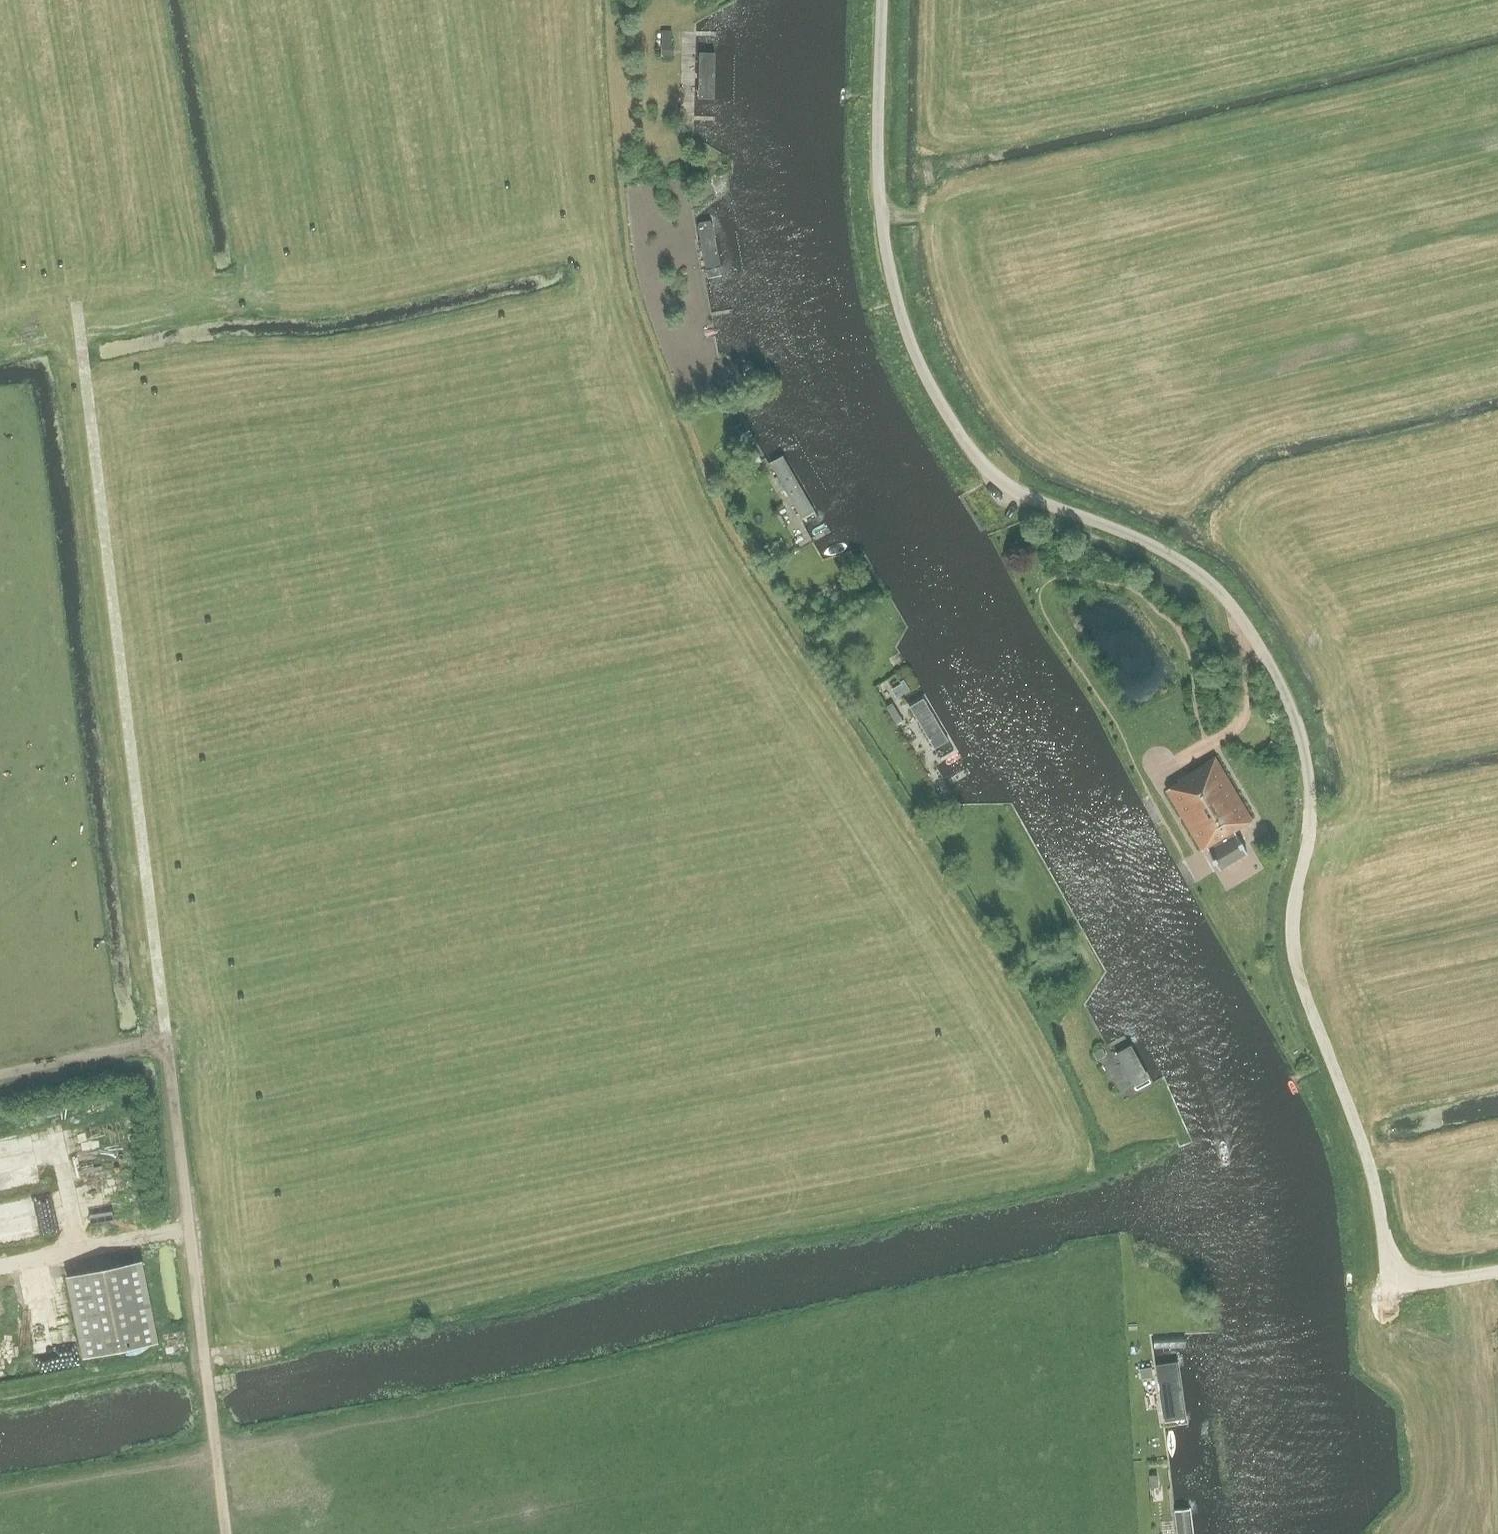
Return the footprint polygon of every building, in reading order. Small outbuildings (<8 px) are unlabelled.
[(663,39),(663,57),(673,57),(673,46),(673,39),(663,39)] [(698,112),(719,112),(721,54),(700,54),(698,112)] [(716,227),(700,229),(706,270),(721,268),(716,227)] [(826,521),(796,463),(781,470),(811,529),(826,521)] [(901,683),(902,685),(894,689),(899,698),(910,691),(904,681),(901,683)] [(934,702),(917,713),(948,761),(965,750),(934,702)] [(1235,830),(1253,819),(1216,755),(1177,778),(1179,782),(1166,790),(1202,850),(1207,847),(1220,869),(1248,852),(1235,830)] [(1135,1089),(1149,1081),(1131,1047),(1116,1055),(1135,1089)] [(1094,1055),(1097,1062),(1106,1058),(1102,1050),(1094,1055)] [(69,1277),(85,1357),(159,1342),(143,1262),(69,1277)] [(1182,1364),(1158,1367),(1166,1427),(1189,1424),(1182,1364)] [(1141,1369),(1142,1378),(1153,1377),(1151,1367),(1141,1369)] [(1161,1486),(1160,1474),(1149,1475),(1150,1487),(1161,1486)] [(1177,1511),(1179,1533),(1195,1533),(1193,1509),(1177,1511)]
